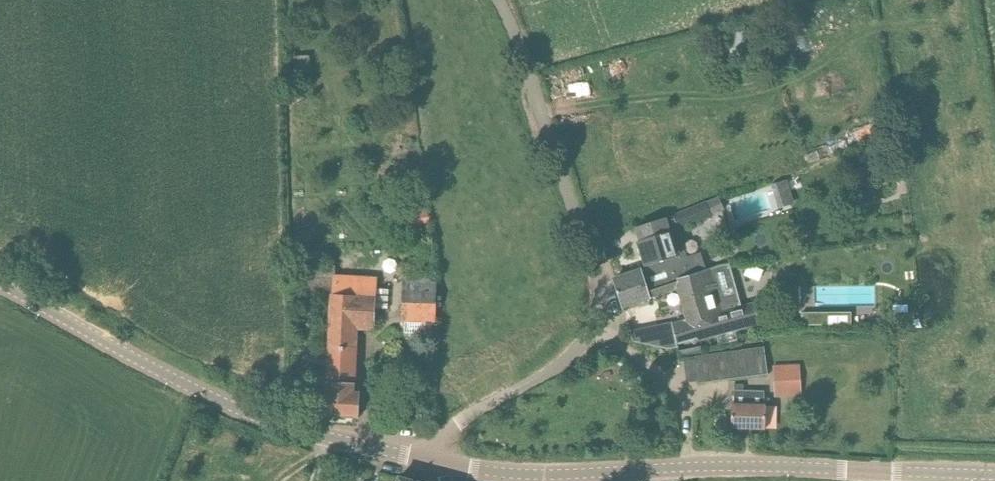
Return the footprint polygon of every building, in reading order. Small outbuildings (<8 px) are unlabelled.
[(892,178),(890,168),(883,169),(885,179),(892,178)] [(791,177),(775,179),(778,203),(793,202),(791,177)] [(735,225),(781,210),(773,186),(727,201),(735,225)] [(640,241),(638,242),(647,269),(642,271),(648,291),(686,278),(706,271),(701,253),(680,259),(677,248),(678,247),(678,246),(676,246),(672,232),(678,229),(711,216),(711,215),(724,209),(719,198),(673,216),(665,219),(664,218),(661,219),(651,222),(648,223),(638,226),(635,227),(635,229),(639,240),(640,241)] [(389,227),(429,220),(427,205),(386,211),(389,227)] [(706,271),(686,278),(648,291),(642,271),(634,274),(634,273),(632,273),(632,274),(613,281),(621,306),(677,288),(688,320),(673,325),(672,322),(630,330),(633,341),(664,350),(678,347),(677,344),(697,338),(698,341),(747,328),(760,325),(754,303),(741,306),(730,265),(711,269),(706,271)] [(334,288),(335,277),(335,268),(291,266),(290,286),(334,288)] [(432,331),(433,322),(436,322),(437,287),(437,275),(404,273),(403,286),(402,320),(416,321),(416,330),(432,331)] [(358,296),(333,296),(324,416),(359,418),(360,394),(353,393),(356,330),(360,331),(360,326),(375,327),(376,309),(389,310),(389,304),(389,291),(377,290),(377,279),(358,278),(358,296)] [(801,313),(801,326),(828,326),(828,313),(801,313)] [(883,313),(883,325),(914,325),(914,313),(883,313)] [(696,357),(699,384),(768,375),(765,348),(696,357)] [(800,364),(773,365),(774,397),(801,396),(800,364)] [(732,405),(731,429),(765,430),(766,406),(763,406),(764,393),(735,392),(735,405),(732,405)] [(670,423),(652,425),(653,438),(671,436),(670,423)]
